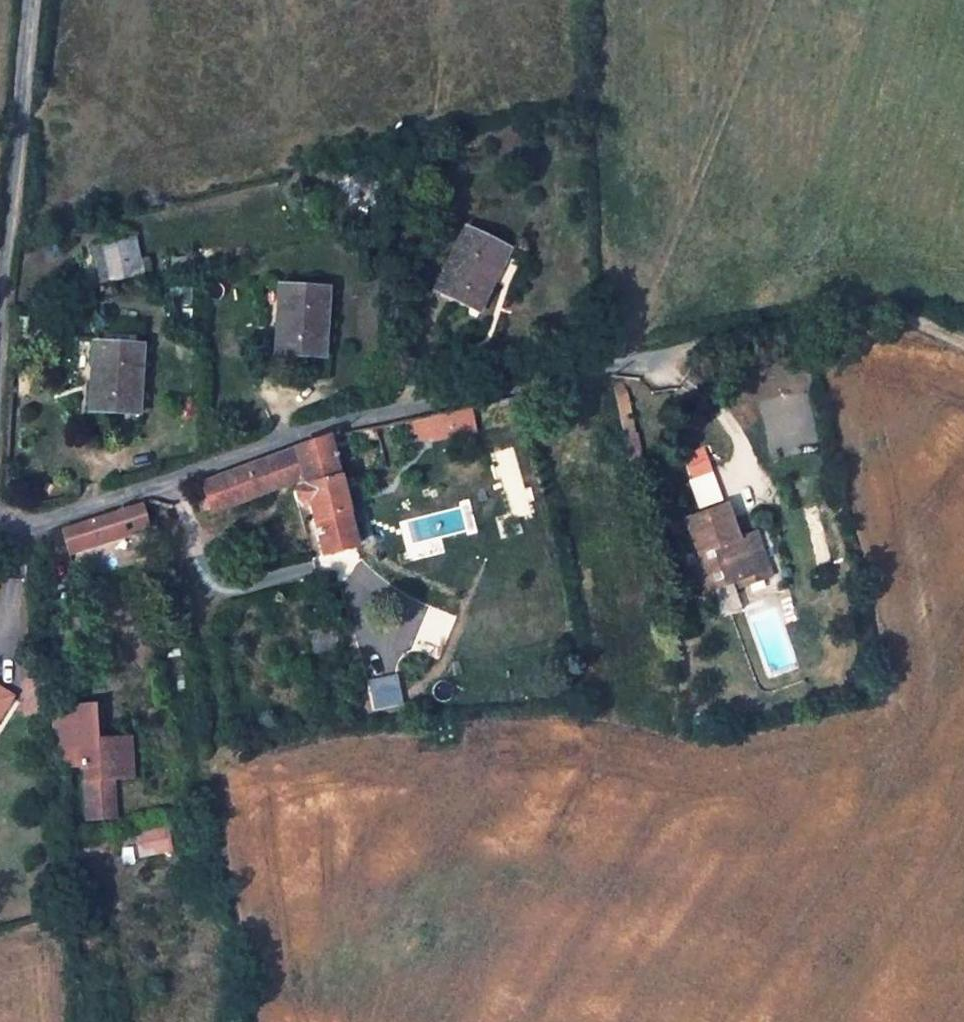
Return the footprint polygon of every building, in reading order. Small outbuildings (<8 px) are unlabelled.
[(398,156),(401,167),(410,165),(408,154),(398,156)] [(435,288),(471,306),(490,266),(497,270),(507,250),(464,228),(435,288)] [(136,238),(101,245),(110,281),(144,274),(136,238)] [(100,283),(110,281),(101,245),(91,247),(100,283)] [(477,310),(497,270),(490,266),(471,306),(477,310)] [(279,288),(278,308),(285,309),(283,354),(324,356),(328,291),(279,288)] [(275,353),(283,354),(285,309),(278,308),(275,353)] [(94,343),(93,365),(101,365),(97,410),(137,413),(142,346),(94,343)] [(90,409),(97,410),(101,365),(93,365),(90,409)] [(464,413),(422,417),(424,441),(466,437),(464,413)] [(395,422),(374,426),(378,441),(397,437),(395,422)] [(374,426),(356,430),(358,444),(378,441),(374,426)] [(304,487),(338,478),(328,437),(293,449),(301,477),(304,487)] [(212,514),(301,477),(293,449),(199,484),(200,485),(210,510),(212,514)] [(355,546),(338,478),(304,487),(298,488),(293,492),(296,500),(301,501),(302,505),(308,504),(322,554),(355,546)] [(200,514),(210,510),(200,485),(193,495),(200,514)] [(113,512),(120,536),(146,527),(138,504),(113,512)] [(725,506),(685,520),(710,589),(737,580),(760,571),(750,543),(740,546),(737,538),(725,506)] [(60,529),(69,553),(120,536),(113,512),(60,529)] [(677,523),(668,526),(672,536),(681,534),(677,523)] [(755,533),(737,538),(740,546),(750,543),(757,540),(755,533)] [(757,540),(750,543),(760,571),(763,578),(771,575),(757,540)] [(763,578),(760,571),(737,580),(739,587),(763,578)] [(14,697),(0,688),(0,718),(14,697)] [(81,715),(57,717),(60,769),(82,767),(84,821),(108,820),(106,779),(129,779),(127,738),(94,739),(94,748),(83,748),(81,715)] [(164,829),(133,834),(136,858),(167,853),(164,829)]
